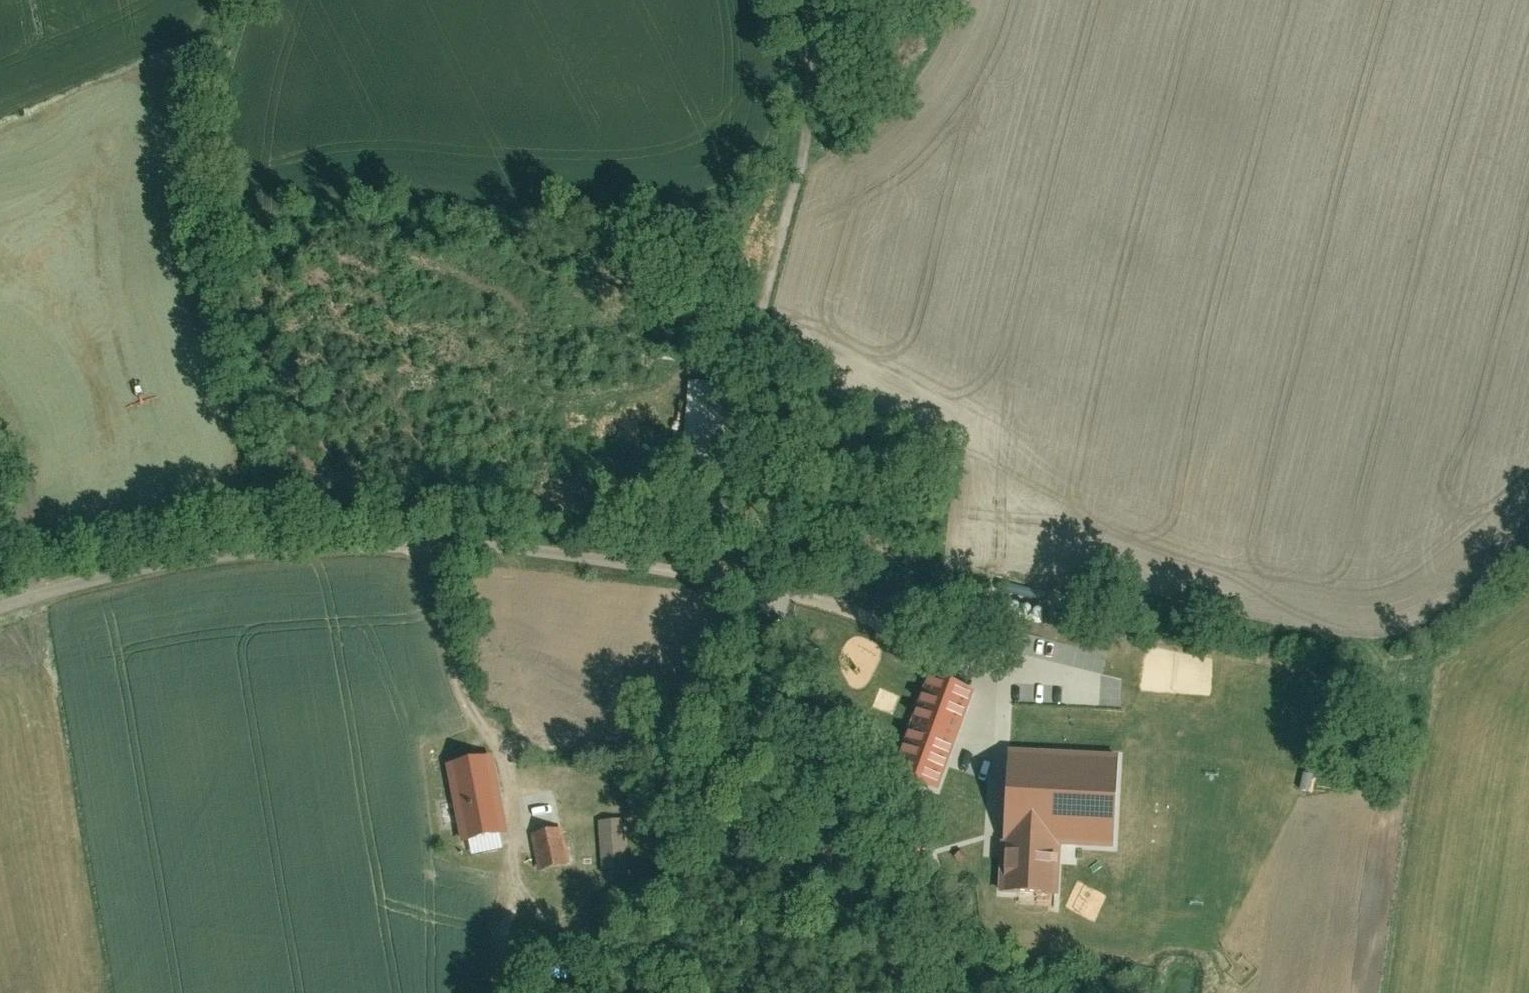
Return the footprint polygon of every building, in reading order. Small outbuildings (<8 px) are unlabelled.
[(979,688),(929,669),(890,772),(940,791),(979,688)] [(1119,750),(1002,742),(992,890),(1054,894),(1057,842),(1113,845),(1119,750)] [(488,754),(446,763),(465,847),(507,837),(488,754)] [(560,821),(526,830),(539,875),(573,866),(560,821)]
